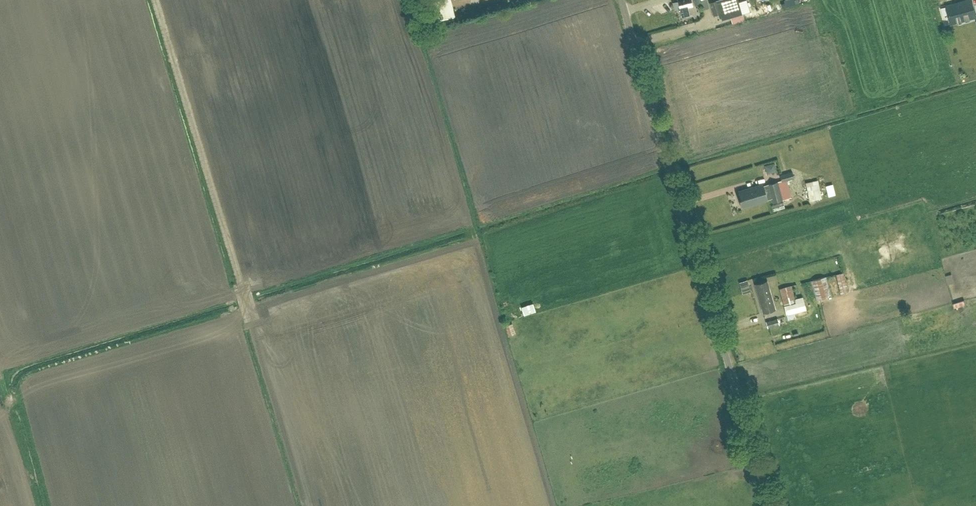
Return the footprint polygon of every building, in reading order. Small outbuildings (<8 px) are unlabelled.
[(682,7),(682,9),(692,6),(691,0),(683,0),(680,1),(682,7)] [(712,3),(715,15),(721,14),(723,20),(730,19),(743,15),(743,14),(739,0),(722,0),(718,1),(718,2),(712,3)] [(947,5),(952,22),(957,20),(958,23),(962,22),(962,19),(965,18),(966,21),(970,19),(970,17),(975,15),(971,0),(966,0),(947,5)] [(674,10),(682,7),(680,1),(673,3),(674,10)] [(730,19),(731,23),(732,24),(751,18),(750,12),(743,14),(743,15),(730,19)] [(778,176),(779,181),(764,185),(763,184),(740,191),(740,194),(739,194),(743,207),(774,198),(775,203),(790,198),(786,181),(793,179),(792,172),(778,176)] [(806,183),(810,201),(822,198),(818,180),(806,183)] [(832,184),(826,186),(828,196),(835,195),(832,184)] [(836,275),(840,294),(847,292),(843,273),(836,275)] [(811,281),(817,300),(832,295),(827,276),(811,281)] [(763,313),(775,309),(766,281),(754,285),(763,313)] [(781,288),(787,314),(806,309),(803,296),(795,299),(791,286),(781,288)] [(524,314),(535,311),(532,303),(522,307),(524,314)] [(778,318),(766,321),(768,327),(779,324),(778,318)] [(514,323),(507,325),(510,336),(517,334),(514,323)]
